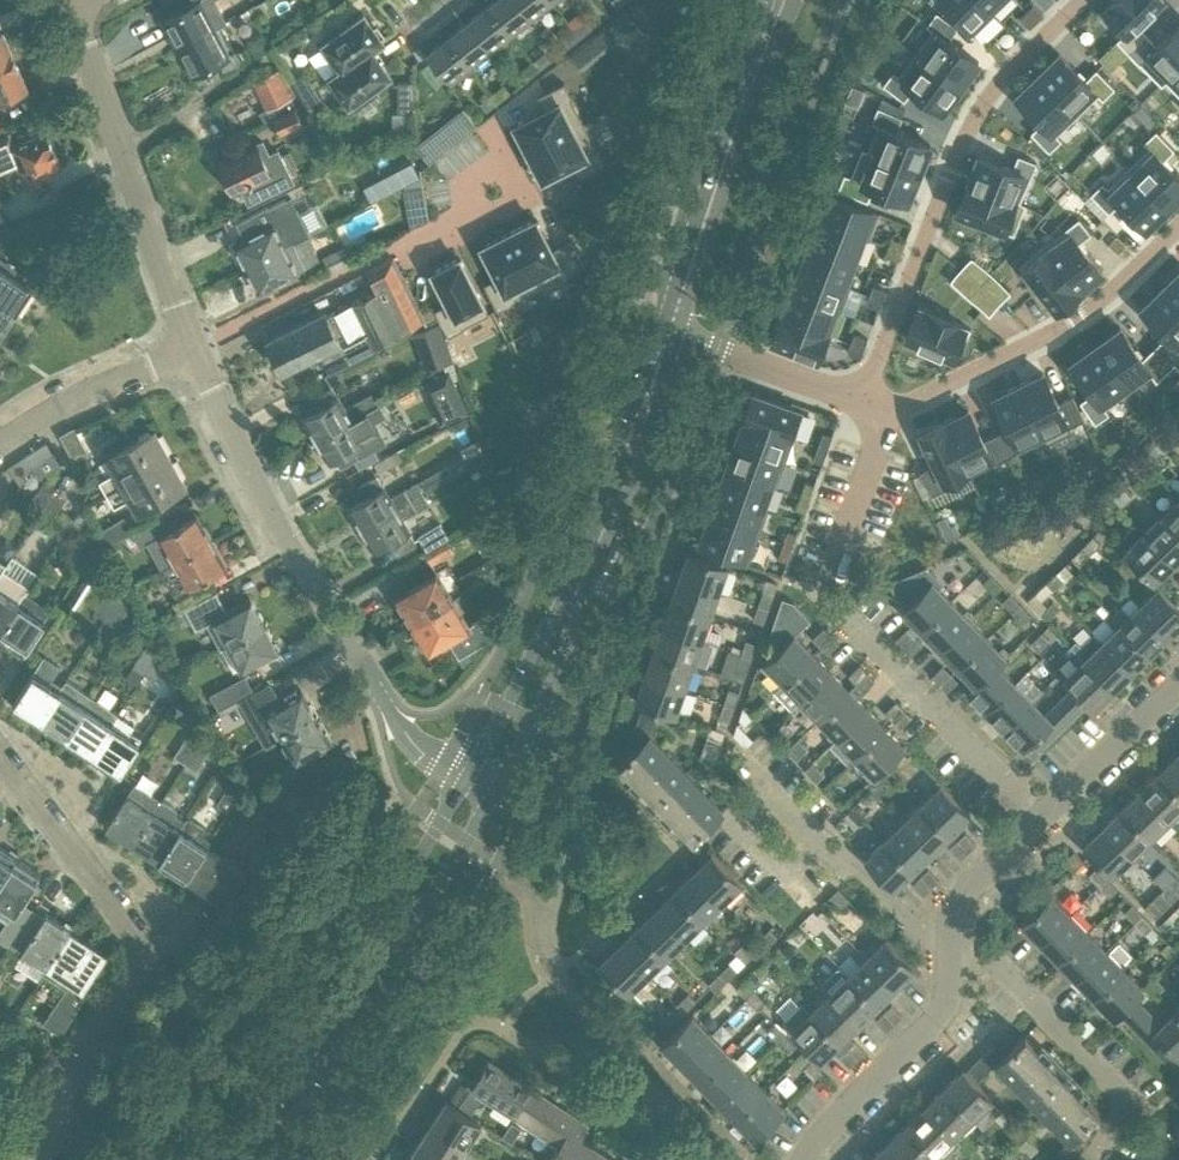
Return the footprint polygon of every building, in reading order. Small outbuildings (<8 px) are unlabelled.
[(166,18),(181,45),(220,25),(228,21),(216,0),(196,0),(197,2),(166,18)] [(533,20),(518,0),(495,0),(489,5),(513,36),(533,20)] [(533,20),(554,4),(551,0),(518,0),(533,20)] [(629,0),(612,0),(619,9),(629,0)] [(974,32),(994,14),(995,13),(991,9),(990,9),(981,0),(943,0),(974,32)] [(990,9),(991,9),(999,0),(981,0),(990,9)] [(1099,12),(1121,34),(1117,39),(1129,52),(1148,34),(1137,23),(1161,0),(1112,0),(1099,12)] [(1037,21),(1044,14),(1034,4),(1027,10),(1037,21)] [(468,21),(493,52),(513,36),(489,5),(468,21)] [(1037,21),(1027,10),(1020,17),(1030,27),(1037,21)] [(932,28),(915,52),(961,85),(979,60),(949,39),(958,26),(937,11),(927,24),(932,28)] [(330,77),(350,105),(351,103),(359,114),(376,103),(368,92),(391,75),(372,49),(384,41),(364,14),(319,46),(337,72),(330,77)] [(472,68),(493,52),(468,21),(448,37),(472,68)] [(574,30),(581,38),(592,29),(586,21),(574,30)] [(1129,52),(1140,64),(1141,63),(1161,84),(1178,66),(1178,24),(1158,44),(1148,34),(1129,52)] [(220,25),(181,45),(196,73),(218,62),(235,53),(220,25)] [(595,35),(606,49),(616,41),(605,28),(595,35)] [(569,47),(581,38),(574,30),(562,39),(569,47)] [(16,61),(5,33),(0,35),(0,67),(16,61)] [(451,84),(472,68),(448,37),(427,53),(451,84)] [(999,58),(1006,51),(996,40),(989,47),(999,58)] [(893,71),(883,85),(904,100),(913,87),(944,109),(961,85),(915,52),(898,75),(893,71)] [(1059,52),(1038,73),(1077,114),(1098,94),(1103,99),(1115,87),(1096,68),(1085,79),(1059,52)] [(533,62),(540,70),(552,61),(545,53),(533,62)] [(0,67),(0,100),(28,88),(16,61),(0,67)] [(528,79),(540,70),(533,62),(522,71),(528,79)] [(1161,84),(1162,85),(1165,81),(1178,95),(1178,66),(1161,84)] [(252,81),(265,109),(266,110),(292,98),(278,69),(252,81)] [(304,73),(292,80),(307,106),(320,98),(304,73)] [(1038,73),(1016,94),(1042,121),(1031,132),(1049,151),(1062,139),(1057,134),(1077,114),(1038,73)] [(398,112),(413,112),(413,82),(398,82),(398,112)] [(544,108),(514,124),(528,152),(585,123),(571,97),(572,96),(565,82),(538,95),(544,108)] [(493,94),(499,102),(511,93),(505,84),(493,94)] [(487,111),(499,102),(493,94),(481,103),(487,111)] [(862,147),(862,149),(919,172),(931,144),(897,130),(902,116),(878,106),(872,121),(878,124),(867,149),(862,147)] [(296,107),(273,118),(275,122),(280,133),(303,122),(299,113),(296,108),(296,107)] [(458,140),(477,125),(464,109),(445,124),(458,140)] [(585,124),(529,153),(542,179),(573,163),(579,176),(606,162),(599,148),(597,148),(585,124)] [(1128,166),(1168,207),(1178,196),(1178,175),(1164,159),(1175,148),(1156,129),(1144,141),(1149,146),(1128,166)] [(47,132),(14,146),(9,135),(0,139),(0,169),(5,167),(16,190),(40,179),(38,175),(61,165),(47,132)] [(270,153),(264,140),(220,161),(233,190),(251,181),(256,192),(292,174),(279,149),(270,153)] [(845,173),(838,188),(868,200),(874,186),(908,200),(919,172),(862,149),(851,175),(845,173)] [(967,182),(1025,205),(1025,204),(1020,202),(1036,161),(1018,154),(1012,168),(978,154),(967,182)] [(412,161),(363,187),(371,202),(420,177),(412,161)] [(1103,181),(1091,193),(1109,212),(1120,201),(1146,228),(1168,207),(1128,166),(1107,186),(1103,181)] [(1014,233),(1025,205),(967,182),(956,210),(1014,233)] [(869,239),(879,212),(829,193),(819,219),(864,236),(863,237),(869,239)] [(251,235),(235,244),(240,253),(239,257),(242,263),(246,265),(247,267),(294,243),(310,235),(291,197),(268,208),(268,207),(243,219),(251,235)] [(1079,217),(1043,246),(1079,290),(1102,271),(1078,243),(1091,233),(1079,217)] [(536,218),(508,232),(537,288),(563,275),(564,276),(580,267),(578,264),(583,261),(571,239),(567,241),(552,249),(536,218)] [(855,260),(863,237),(864,236),(819,219),(810,243),(855,260)] [(22,240),(17,226),(0,232),(0,247),(22,240)] [(508,232),(481,246),(497,277),(484,283),(498,310),(512,303),(512,301),(537,288),(508,232)] [(902,250),(905,241),(892,236),(888,245),(902,250)] [(294,243),(247,267),(248,270),(247,273),(251,280),(252,280),(254,281),(259,291),(306,267),(294,243)] [(846,283),(855,260),(810,243),(800,267),(845,284),(846,283)] [(354,259),(346,244),(323,256),(330,271),(354,259)] [(898,260),(902,250),(888,245),(885,254),(898,260)] [(1043,246),(1020,265),(1055,309),(1079,290),(1043,246)] [(971,256),(961,269),(981,286),(991,274),(971,256)] [(18,312),(35,286),(14,273),(17,268),(0,257),(0,300),(18,312)] [(327,311),(268,341),(283,370),(320,351),(331,373),(379,349),(377,344),(424,320),(404,276),(403,275),(394,257),(368,270),(378,290),(329,315),(327,311)] [(460,257),(432,271),(448,302),(435,309),(448,335),(463,328),(462,327),(489,313),(460,257)] [(851,285),(846,283),(845,284),(800,267),(791,291),(836,308),(836,309),(841,311),(851,285)] [(961,269),(950,281),(990,316),(1000,304),(981,286),(961,269)] [(1163,286),(1178,303),(1178,270),(1163,286)] [(991,274),(981,286),(1000,304),(1011,292),(991,274)] [(883,299),(887,290),(873,285),(870,294),(883,299)] [(1141,307),(1167,334),(1156,344),(1168,356),(1175,363),(1178,367),(1178,303),(1163,286),(1141,307)] [(827,331),(836,309),(836,308),(791,291),(782,314),(827,332),(827,331)] [(880,308),(883,299),(870,294),(866,303),(880,308)] [(18,312),(0,300),(0,336),(2,337),(18,312)] [(919,305),(906,337),(957,359),(971,328),(919,305)] [(832,333),(827,331),(827,332),(782,314),(772,340),(822,360),(832,333)] [(412,332),(425,370),(453,360),(439,322),(412,332)] [(1121,327),(1096,344),(1129,391),(1152,374),(1157,381),(1175,363),(1168,356),(1156,344),(1142,358),(1121,327)] [(864,347),(868,338),(855,333),(851,342),(864,347)] [(861,356),(864,347),(851,342),(848,351),(861,356)] [(1096,344),(1071,361),(1093,392),(1080,401),(1095,422),(1109,413),(1105,407),(1129,391),(1096,344)] [(449,371),(421,383),(431,404),(442,399),(452,420),(467,413),(449,371)] [(1058,402),(1043,372),(1019,384),(1043,433),(1048,443),(1072,431),(1070,426),(1084,419),(1072,395),(1058,402)] [(1043,433),(1019,384),(994,396),(1009,426),(996,432),(1008,456),(1022,450),(1019,444),(1043,433)] [(536,392),(549,418),(555,402),(546,386),(536,392)] [(311,429),(317,439),(377,404),(372,394),(345,409),(333,387),(314,398),(319,407),(304,416),(304,417),(303,421),(307,428),(311,429)] [(795,436),(804,411),(753,392),(744,418),(795,436)] [(377,404),(317,439),(322,448),(321,452),(324,459),(329,460),(329,461),(336,457),(341,465),(384,441),(373,421),(383,415),(377,404)] [(1008,456),(996,432),(984,439),(969,409),(944,421),(968,470),(991,458),(994,463),(1008,456)] [(786,460),(795,436),(744,418),(736,442),(786,460)] [(968,470),(944,421),(919,433),(934,463),(920,470),(932,494),(947,486),(945,481),(968,470)] [(76,461),(89,454),(76,428),(62,435),(76,461)] [(109,493),(171,458),(156,431),(109,458),(117,472),(102,480),(109,493)] [(827,448),(832,435),(823,431),(818,445),(827,448)] [(1158,435),(1151,442),(1158,450),(1163,454),(1170,447),(1158,435)] [(777,486),(786,460),(736,442),(727,467),(771,483),(771,484),(777,486)] [(1140,453),(1147,461),(1158,450),(1151,442),(1140,453)] [(34,467),(54,454),(47,443),(27,456),(9,467),(22,484),(33,466),(34,467)] [(822,462),(827,448),(818,445),(813,459),(822,462)] [(1136,471),(1147,461),(1140,453),(1129,463),(1136,471)] [(54,454),(34,467),(40,477),(60,464),(54,454)] [(171,458),(109,493),(116,506),(131,497),(140,511),(186,485),(171,458)] [(454,462),(417,484),(417,485),(420,489),(421,492),(430,488),(460,472),(454,462)] [(763,506),(771,484),(771,483),(727,467),(718,491),(763,507),(763,506)] [(1102,489),(1110,497),(1119,488),(1129,479),(1122,471),(1113,479),(1102,489)] [(353,503),(349,505),(350,507),(349,510),(349,511),(352,518),(356,519),(362,528),(422,493),(421,492),(420,489),(417,485),(417,484),(390,499),(388,495),(377,474),(358,485),(364,496),(353,503)] [(41,510),(53,492),(57,488),(46,480),(30,502),(41,510)] [(810,497),(815,483),(806,480),(801,494),(810,497)] [(1092,499),(1082,507),(1090,515),(1099,507),(1110,497),(1102,489),(1092,499)] [(760,533),(769,508),(763,506),(763,507),(718,491),(710,515),(760,533)] [(39,514),(34,521),(45,529),(65,501),(63,500),(53,492),(41,510),(38,514),(39,514)] [(422,493),(362,528),(367,537),(366,541),(370,547),(371,548),(374,548),(375,550),(391,541),(393,545),(395,550),(414,539),(402,518),(428,503),(422,493)] [(805,511),(810,497),(801,494),(796,507),(805,511)] [(1163,514),(1178,531),(1178,498),(1163,514)] [(49,532),(60,539),(74,518),(62,511),(49,532)] [(1178,557),(1178,531),(1163,514),(1144,532),(1174,562),(1178,557)] [(162,516),(133,531),(141,546),(146,543),(160,569),(166,566),(211,541),(211,540),(211,536),(206,527),(203,526),(197,515),(170,530),(162,516)] [(750,559),(760,533),(710,515),(700,541),(750,559)] [(106,545),(107,546),(133,531),(124,516),(96,532),(104,546),(106,545)] [(74,518),(60,539),(71,546),(84,525),(74,518)] [(441,522),(419,535),(427,548),(446,538),(449,536),(449,535),(441,522)] [(792,546),(797,532),(788,529),(783,543),(792,546)] [(1144,532),(1125,551),(1154,581),(1174,562),(1144,532)] [(1090,555),(1101,544),(1094,536),(1083,547),(1090,555)] [(446,538),(424,550),(433,564),(454,551),(453,550),(446,538)] [(158,582),(166,577),(175,594),(189,586),(225,566),(211,541),(166,566),(160,569),(153,573),(158,582)] [(787,560),(792,546),(783,543),(778,556),(787,560)] [(517,546),(499,556),(507,569),(524,558),(517,546)] [(1080,565),(1090,555),(1083,547),(1072,557),(1080,565)] [(679,577),(719,591),(728,566),(688,552),(679,577)] [(490,558),(460,576),(469,590),(499,572),(490,558)] [(921,630),(953,599),(935,581),(938,578),(926,566),(890,582),(895,594),(907,606),(902,610),(921,630)] [(4,569),(0,575),(0,631),(19,602),(26,592),(30,586),(4,569)] [(1046,582),(1053,590),(1064,580),(1057,572),(1046,582)] [(413,623),(453,601),(437,573),(397,595),(399,600),(398,604),(402,609),(406,610),(413,623)] [(69,602),(80,609),(98,581),(87,574),(69,602)] [(1066,582),(1077,593),(1086,585),(1075,574),(1066,582)] [(711,615),(719,591),(679,577),(671,602),(711,615)] [(1154,581),(1147,588),(1152,593),(1139,605),(1169,635),(1178,625),(1178,607),(1154,581)] [(1043,601),(1053,590),(1046,582),(1035,593),(1043,601)] [(759,605),(768,608),(773,594),(764,591),(759,605)] [(0,631),(0,635),(25,651),(46,619),(45,619),(52,609),(26,592),(19,602),(0,631)] [(106,621),(119,600),(108,593),(94,613),(106,621)] [(184,608),(175,613),(182,627),(192,622),(197,631),(206,626),(208,625),(220,649),(264,625),(265,619),(261,612),(256,610),(251,601),(246,603),(228,613),(219,595),(217,593),(201,601),(185,610),(184,608)] [(1014,613),(1021,605),(1011,594),(1003,602),(1014,613)] [(783,682),(813,653),(795,634),(811,619),(794,601),(782,597),(768,640),(778,650),(765,662),(783,681),(783,682)] [(939,648),(970,618),(953,599),(921,630),(939,648)] [(119,600),(106,621),(117,628),(131,608),(119,600)] [(468,626),(453,601),(413,623),(420,636),(420,640),(422,646),(427,646),(429,651),(449,639),(460,658),(490,640),(479,620),(468,626)] [(1059,608),(1053,601),(1040,614),(1047,620),(1059,608)] [(702,640),(711,615),(671,602),(662,626),(702,640)] [(1139,605),(1130,613),(1122,604),(1112,614),(1116,618),(1150,653),(1169,635),(1139,605)] [(763,623),(768,608),(759,605),(754,620),(763,623)] [(1024,624),(1032,616),(1021,605),(1014,613),(1024,624)] [(957,667),(989,637),(970,618),(939,648),(957,667)] [(1132,671),(1150,653),(1116,618),(1110,624),(1115,629),(1102,641),(1132,671)] [(264,625),(220,649),(221,650),(221,649),(227,646),(240,671),(277,650),(273,641),(274,636),(270,628),(264,625)] [(693,664),(702,640),(662,626),(654,650),(693,664)] [(820,646),(832,635),(824,627),(813,638),(820,646)] [(904,647),(914,637),(907,629),(896,639),(904,647)] [(1050,639),(1047,637),(1043,632),(1031,643),(1038,650),(1050,639)] [(1102,641),(1093,632),(1081,644),(1076,639),(1070,645),(1079,654),(1113,689),(1132,671),(1102,641)] [(832,635),(820,646),(828,654),(839,643),(832,635)] [(914,637),(904,647),(911,655),(922,644),(914,637)] [(998,664),(999,664),(1007,656),(989,637),(957,667),(975,685),(975,686),(998,664)] [(752,657),(757,643),(747,640),(742,653),(752,657)] [(145,674),(158,654),(147,647),(134,667),(145,674)] [(685,688),(693,664),(654,650),(645,675),(685,688)] [(746,672),(752,657),(742,653),(737,668),(746,672)] [(802,700),(832,672),(813,653),(783,682),(783,681),(774,690),(792,709),(801,700),(802,700)] [(158,654),(145,674),(157,681),(170,661),(158,654)] [(1094,708),(1113,689),(1079,654),(1073,660),(1078,664),(1064,678),(1073,687),(1088,702),(1094,708)] [(40,722),(61,690),(60,689),(63,685),(52,678),(60,666),(45,657),(35,673),(34,673),(13,705),(40,722)] [(1016,682),(999,664),(998,664),(975,686),(975,685),(967,693),(986,712),(1016,682)] [(860,665),(849,676),(857,683),(868,673),(860,665)] [(940,683),(950,674),(942,666),(932,676),(940,683)] [(802,700),(820,719),(849,690),(832,672),(802,700)] [(838,737),(868,709),(857,698),(875,680),(868,673),(857,683),(849,690),(820,719),(838,737)] [(950,674),(940,683),(947,691),(958,681),(950,674)] [(676,714),(685,688),(645,675),(636,700),(676,714)] [(210,715),(239,699),(254,691),(245,676),(210,695),(212,699),(204,704),(210,715)] [(93,696),(67,679),(63,685),(63,686),(61,690),(40,722),(66,739),(87,707),(85,706),(93,696)] [(254,691),(239,699),(241,703),(265,746),(281,737),(316,717),(318,710),(313,702),(306,700),(302,693),(284,703),(271,681),(254,691)] [(1004,730),(1035,701),(1016,682),(986,712),(1004,730)] [(1040,749),(1088,702),(1073,687),(1046,713),(1035,701),(1004,730),(1023,749),(1032,740),(1040,749)] [(728,690),(724,702),(735,705),(739,693),(728,690)] [(92,756),(113,724),(119,714),(93,696),(85,706),(87,707),(66,739),(92,756)] [(893,721),(904,710),(896,701),(885,712),(893,721)] [(719,717),(718,717),(729,721),(735,705),(724,702),(719,717)] [(742,715),(739,721),(745,727),(753,719),(744,709),(742,715)] [(838,737),(831,744),(849,763),(856,756),(886,727),(870,711),(868,709),(838,737)] [(904,710),(893,721),(900,728),(911,717),(904,710)] [(637,746),(651,733),(655,718),(640,713),(632,741),(637,746)] [(118,773),(139,741),(129,734),(135,725),(119,714),(113,724),(92,756),(118,773)] [(316,717),(281,737),(295,762),(283,768),(288,778),(301,770),(296,762),(316,750),(330,742),(326,734),(327,727),(323,718),(316,717)] [(707,736),(723,741),(726,731),(711,726),(707,736)] [(886,727),(856,756),(874,775),(870,779),(871,779),(905,747),(886,727)] [(657,800),(688,772),(651,734),(651,733),(637,746),(620,763),(657,800)] [(174,756),(187,764),(200,743),(187,735),(174,756)] [(703,747),(719,752),(723,741),(707,736),(703,747)] [(798,739),(787,750),(796,760),(808,748),(798,739)] [(200,743),(187,764),(196,770),(210,749),(200,743)] [(715,763),(719,752),(703,747),(700,757),(715,763)] [(1178,754),(1159,772),(1178,793),(1178,755),(1178,754)] [(688,772),(657,800),(694,838),(725,809),(688,772)] [(1178,811),(1178,793),(1159,772),(1140,790),(1170,820),(1178,811)] [(134,844),(163,800),(136,782),(107,827),(134,844)] [(921,803),(951,833),(970,814),(941,784),(921,803)] [(229,812),(242,792),(230,785),(218,805),(229,812)] [(266,821),(292,838),(316,803),(290,786),(266,821)] [(1151,838),(1170,820),(1140,790),(1122,808),(1151,838)] [(160,861),(183,825),(173,819),(179,810),(163,800),(134,844),(160,861)] [(932,851),(951,833),(921,803),(903,821),(932,851)] [(865,820),(853,808),(848,813),(859,825),(865,820)] [(1133,856),(1151,838),(1122,808),(1103,826),(1133,856)] [(186,878),(211,840),(203,835),(207,829),(188,817),(183,825),(160,861),(186,878)] [(914,869),(932,851),(903,821),(885,839),(914,869)] [(1113,875),(1133,856),(1103,826),(1084,845),(1113,875)] [(241,850),(254,859),(267,838),(254,830),(241,850)] [(957,840),(968,851),(976,843),(965,832),(957,840)] [(894,888),(914,869),(885,839),(865,858),(894,888)] [(211,840),(186,878),(225,903),(246,871),(233,863),(235,859),(224,852),(222,856),(207,846),(211,840)] [(960,859),(968,851),(957,840),(949,848),(960,859)] [(17,857),(0,846),(0,882),(17,857)] [(1074,870),(1084,860),(1075,850),(1064,860),(1074,870)] [(694,871),(723,901),(742,883),(713,852),(694,871)] [(41,873),(17,857),(0,882),(0,913),(9,919),(0,933),(0,939),(10,945),(34,909),(22,901),(41,873)] [(1099,886),(1107,878),(1096,867),(1088,875),(1099,886)] [(921,876),(931,887),(939,879),(928,868),(921,876)] [(705,919),(723,901),(694,871),(675,889),(705,919)] [(924,894),(931,887),(921,876),(913,883),(924,894)] [(1178,895),(1178,880),(1175,876),(1168,884),(1178,895)] [(1107,878),(1099,886),(1109,896),(1117,888),(1107,878)] [(1170,903),(1178,895),(1168,884),(1160,891),(1170,903)] [(686,937),(705,919),(675,889),(657,907),(686,937)] [(842,907),(850,900),(839,889),(831,897),(842,907)] [(1162,911),(1170,903),(1160,891),(1152,899),(1162,911)] [(1041,942),(1071,913),(1053,894),(1022,923),(1041,942)] [(1155,918),(1162,911),(1152,899),(1144,907),(1155,918)] [(1135,923),(1143,916),(1133,904),(1124,912),(1135,923)] [(1170,915),(1177,922),(1178,920),(1178,906),(1170,915)] [(668,955),(686,937),(657,907),(638,925),(668,955)] [(47,966),(48,966),(72,930),(47,913),(45,916),(34,909),(10,945),(22,953),(15,963),(39,978),(47,966)] [(1059,961),(1089,931),(1071,913),(1041,942),(1059,961)] [(1143,916),(1135,923),(1145,934),(1153,926),(1143,916)] [(649,974),(668,955),(638,925),(620,943),(649,974)] [(759,939),(767,946),(778,936),(770,928),(759,939)] [(57,1031),(94,974),(108,953),(72,930),(48,966),(63,976),(59,982),(67,988),(44,1023),(57,1031)] [(1077,979),(1108,950),(1089,931),(1059,961),(1077,979)] [(896,986),(916,967),(886,938),(867,957),(896,986)] [(756,957),(767,946),(759,939),(748,949),(756,957)] [(1178,954),(1178,952),(1169,942),(1161,950),(1172,961),(1178,954)] [(630,993),(649,974),(620,943),(600,962),(630,993)] [(1095,998),(1126,969),(1108,950),(1077,979),(1095,998)] [(878,1004),(896,986),(867,957),(849,974),(878,1004)] [(720,972),(727,980),(738,969),(731,962),(720,972)] [(1134,997),(1135,997),(1144,988),(1126,969),(1095,998),(1114,1017),(1119,1012),(1118,1012),(1134,997)] [(716,990),(727,980),(720,972),(709,983),(716,990)] [(859,1022),(878,1004),(849,974),(830,992),(859,1022)] [(748,998),(755,991),(745,981),(737,988),(748,998)] [(755,991),(748,998),(758,1009),(766,1002),(755,991)] [(841,1040),(859,1022),(830,992),(811,1010),(841,1040)] [(678,1003),(686,1011),(697,1000),(689,993),(678,1003)] [(1135,997),(1134,997),(1118,1012),(1119,1012),(1166,1059),(1174,1051),(1178,1056),(1178,1017),(1173,1012),(1161,1024),(1135,997)] [(811,1011),(802,1002),(784,1020),(821,1059),(841,1040),(811,1010),(811,1011)] [(668,1014),(675,1021),(686,1011),(678,1003),(668,1014)] [(885,1011),(896,1022),(903,1015),(892,1004),(885,1011)] [(888,1030),(896,1022),(885,1011),(877,1019),(888,1030)] [(682,1062),(712,1033),(693,1014),(663,1043),(682,1062)] [(779,1041),(786,1033),(776,1023),(768,1030),(779,1041)] [(700,1081),(730,1052),(712,1033),(682,1062),(700,1081)] [(786,1033),(779,1041),(789,1051),(796,1044),(786,1033)] [(1026,1035),(1003,1057),(992,1046),(972,1066),(983,1077),(996,1064),(1070,1140),(1059,1151),(1068,1159),(1072,1159),(1093,1139),(1082,1128),(1099,1111),(1026,1035)] [(848,1047),(859,1058),(866,1051),(855,1040),(848,1047)] [(850,1066),(859,1058),(848,1047),(840,1055),(850,1066)] [(718,1099),(748,1070),(730,1052),(700,1081),(718,1099)] [(815,1078),(823,1071),(812,1060),(805,1067),(815,1078)] [(490,1061),(459,1108),(465,1112),(472,1115),(485,1094),(518,1115),(534,1089),(490,1061)] [(964,1069),(944,1087),(974,1119),(987,1106),(992,1111),(998,1105),(964,1069)] [(736,1118),(766,1089),(748,1070),(718,1099),(736,1118)] [(931,1100),(926,1105),(959,1139),(965,1134),(962,1131),(974,1119),(944,1087),(931,1100)] [(559,1142),(576,1116),(534,1089),(518,1115),(559,1142)] [(766,1089),(736,1118),(755,1137),(785,1108),(766,1089)] [(447,1100),(434,1121),(469,1144),(483,1122),(472,1115),(465,1112),(459,1108),(447,1100)] [(907,1124),(937,1155),(942,1159),(943,1159),(961,1142),(959,1139),(926,1105),(907,1124)] [(576,1116),(559,1142),(548,1159),(581,1159),(593,1142),(581,1135),(588,1124),(576,1116)] [(469,1144),(434,1121),(419,1144),(445,1159),(458,1159),(469,1144)] [(504,1136),(513,1142),(522,1128),(513,1122),(504,1136)] [(937,1155),(907,1124),(889,1141),(907,1159),(932,1159),(937,1155)] [(889,1141),(870,1159),(907,1159),(889,1141)] [(614,1156),(593,1142),(581,1159),(611,1159),(614,1156)] [(1015,1159),(1026,1150),(1019,1143),(1008,1153),(1015,1159)] [(409,1159),(445,1159),(419,1144),(409,1159)]
